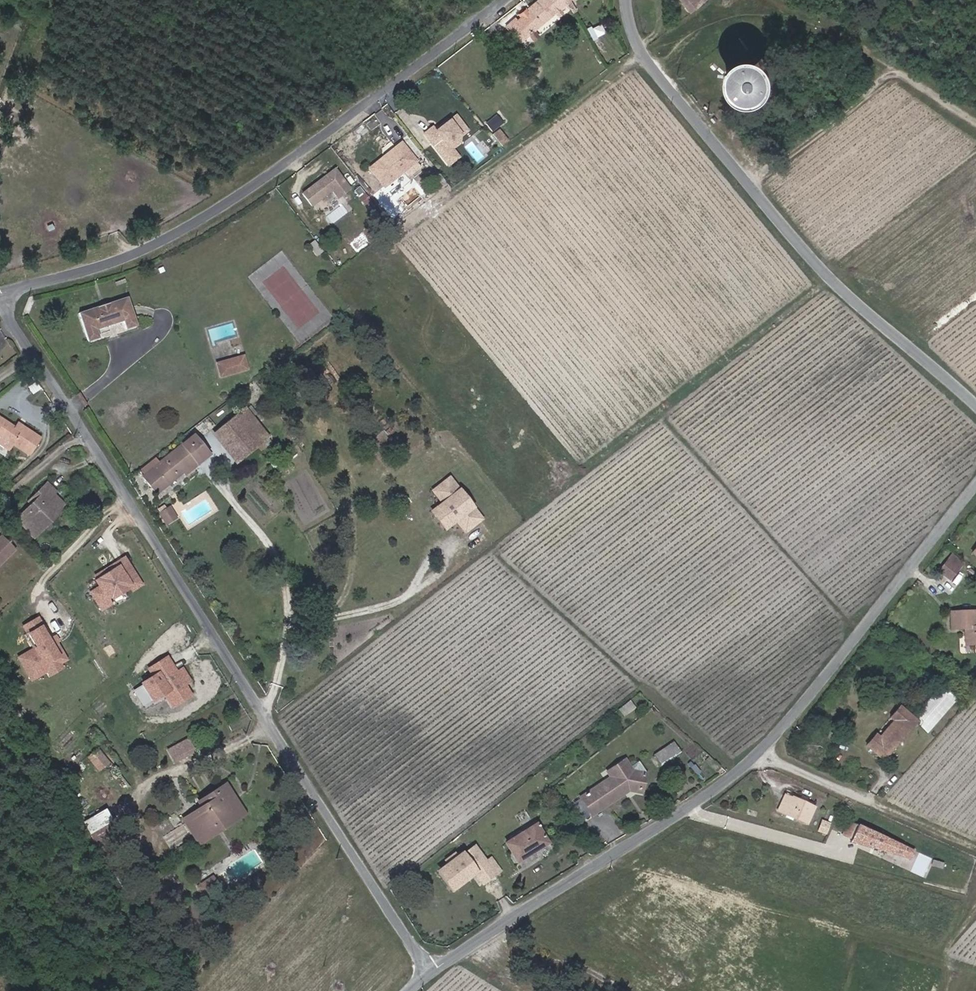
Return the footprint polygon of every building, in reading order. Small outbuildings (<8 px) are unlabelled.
[(560,8),(561,9),(567,3),(566,1),(565,0),(538,0),(519,16),(520,17),(517,20),(516,18),(505,27),(509,31),(511,30),(520,41),(527,35),(534,29),(554,12),(560,8)] [(570,0),(568,0),(566,1),(567,3),(573,13),(576,11),(570,0)] [(698,6),(693,0),(681,0),(690,12),(698,6)] [(557,16),(563,11),(561,9),(560,8),(554,12),(557,16)] [(589,28),(594,37),(606,32),(601,22),(589,28)] [(539,36),(534,29),(527,35),(533,41),(539,36)] [(604,52),(597,37),(592,39),(600,54),(604,52)] [(735,85),(737,84),(738,82),(738,79),(738,77),(735,75),(733,74),(730,74),(728,75),(727,77),(726,79),(727,83),(728,84),(730,85),(733,86),(735,85)] [(462,137),(470,130),(456,112),(437,128),(433,124),(422,133),(449,166),(462,156),(455,148),(465,140),(462,137)] [(492,132),(503,123),(496,115),(486,124),(492,132)] [(486,150),(497,142),(485,126),(474,135),(486,150)] [(508,141),(499,129),(492,134),(502,146),(508,141)] [(410,175),(419,168),(415,162),(416,161),(401,143),(369,168),(383,187),(405,170),(410,175)] [(335,169),(302,194),(311,206),(332,191),(337,199),(350,190),(335,169)] [(365,206),(371,202),(365,194),(360,198),(365,206)] [(316,255),(322,251),(315,241),(308,246),(316,255)] [(96,330),(123,321),(125,330),(137,326),(127,297),(78,313),(88,342),(99,339),(96,330)] [(220,377),(247,369),(243,356),(216,364),(220,377)] [(257,414),(251,406),(246,410),(252,418),(257,414)] [(224,441),(252,418),(246,410),(244,408),(216,431),(224,441)] [(259,427),(252,418),(224,441),(231,450),(259,427)] [(40,439),(17,424),(14,428),(0,419),(0,445),(9,451),(13,445),(29,455),(40,439)] [(368,443),(376,437),(366,425),(358,432),(368,443)] [(262,443),(268,438),(259,427),(231,450),(240,461),(257,448),(262,443)] [(196,464),(206,455),(191,437),(142,477),(156,494),(183,472),(195,462),(196,464)] [(260,452),(266,448),(262,443),(257,448),(260,452)] [(185,475),(197,466),(196,464),(195,462),(183,472),(185,475)] [(431,495),(441,507),(437,510),(450,527),(455,523),(464,534),(482,519),(450,480),(431,495)] [(52,519),(64,507),(52,495),(55,492),(47,484),(34,497),(37,499),(31,505),(16,520),(31,535),(49,517),(52,519)] [(31,505),(37,499),(34,497),(28,502),(31,505)] [(176,518),(169,507),(159,514),(166,524),(176,518)] [(450,527),(437,510),(430,516),(444,532),(450,527)] [(31,540),(52,519),(49,517),(31,535),(16,520),(13,522),(31,540)] [(14,550),(1,536),(0,537),(0,564),(14,550)] [(949,580),(963,563),(951,554),(938,570),(949,580)] [(98,588),(89,594),(101,612),(110,607),(107,602),(129,587),(133,592),(142,587),(130,568),(121,573),(117,568),(94,582),(98,588)] [(975,644),(975,627),(975,611),(950,612),(951,629),(964,628),(965,645),(975,644)] [(18,656),(32,683),(68,664),(43,614),(22,625),(34,648),(18,656)] [(142,684),(133,690),(141,702),(149,697),(150,699),(166,690),(170,696),(184,688),(182,685),(188,681),(181,669),(175,673),(173,670),(164,675),(161,670),(140,683),(142,684)] [(928,731),(956,699),(940,686),(920,709),(923,712),(916,721),(928,731)] [(624,715),(634,707),(628,701),(619,709),(624,715)] [(883,760),(916,721),(899,707),(890,718),(893,721),(879,738),(875,735),(866,745),(883,760)] [(192,749),(188,740),(168,750),(172,759),(192,749)] [(75,760),(86,749),(85,748),(87,746),(83,742),(70,755),(75,760)] [(679,751),(673,743),(669,746),(674,754),(679,751)] [(659,765),(674,754),(669,746),(653,757),(659,765)] [(99,747),(88,756),(100,771),(111,762),(99,747)] [(720,767),(709,756),(705,761),(716,772),(720,767)] [(592,815),(625,794),(622,790),(626,788),(628,791),(634,792),(642,786),(644,781),(638,772),(632,771),(625,760),(606,772),(610,777),(580,798),(592,815)] [(684,787),(679,780),(672,785),(677,792),(684,787)] [(242,815),(224,786),(221,789),(233,809),(210,823),(214,829),(196,840),(198,843),(242,815)] [(196,840),(214,829),(210,823),(233,809),(221,789),(198,803),(201,808),(183,820),(196,840)] [(806,824),(813,807),(792,797),(791,798),(785,796),(778,811),(806,824)] [(864,835),(866,830),(848,822),(843,835),(850,838),(860,842),(864,835)] [(517,862),(548,843),(536,824),(505,843),(517,862)] [(135,872),(119,846),(118,847),(105,825),(91,833),(126,892),(134,886),(128,877),(135,872)] [(473,871),(483,884),(495,875),(486,862),(474,846),(458,858),(454,853),(445,860),(448,865),(439,872),(450,887),(473,871)] [(500,871),(490,858),(486,862),(495,875),(500,871)] [(219,888),(212,877),(197,887),(204,898),(219,888)]
